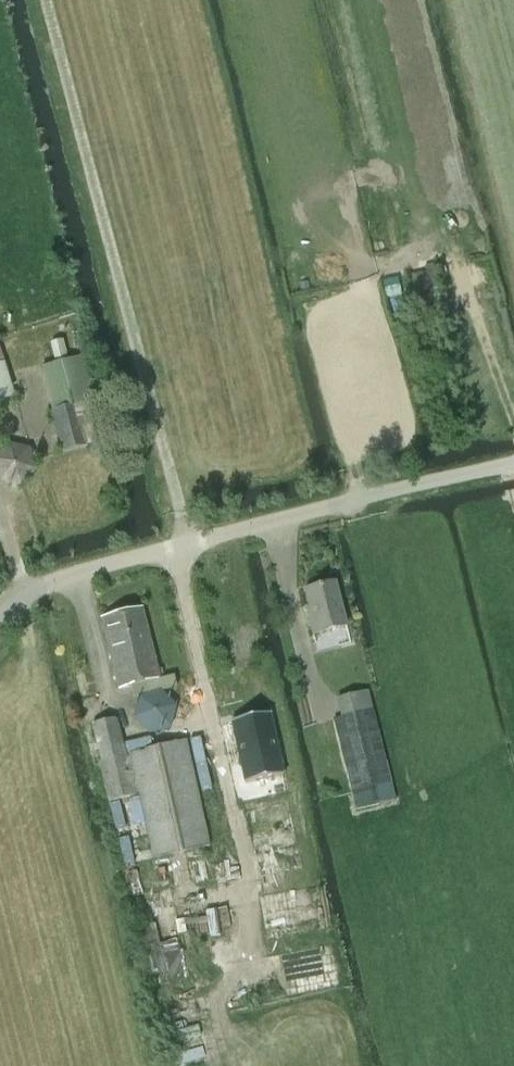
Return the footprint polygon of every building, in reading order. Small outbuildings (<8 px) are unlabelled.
[(431,271),(407,276),(411,293),(435,288),(431,271)] [(62,341),(49,344),(54,364),(67,361),(62,341)] [(54,364),(42,368),(53,410),(51,410),(62,453),(87,447),(106,442),(84,357),(67,361),(54,364)] [(4,363),(0,364),(0,403),(15,398),(4,363)] [(35,470),(27,449),(9,445),(0,454),(0,479),(21,485),(35,470)] [(313,634),(346,626),(336,582),(306,590),(312,616),(309,617),(313,634)] [(118,689),(158,680),(141,609),(101,618),(118,689)] [(150,735),(172,728),(177,706),(163,692),(139,697),(133,718),(150,735)] [(354,811),(392,802),(371,711),(333,720),(354,811)] [(269,713),(231,722),(245,784),(283,775),(269,713)]
